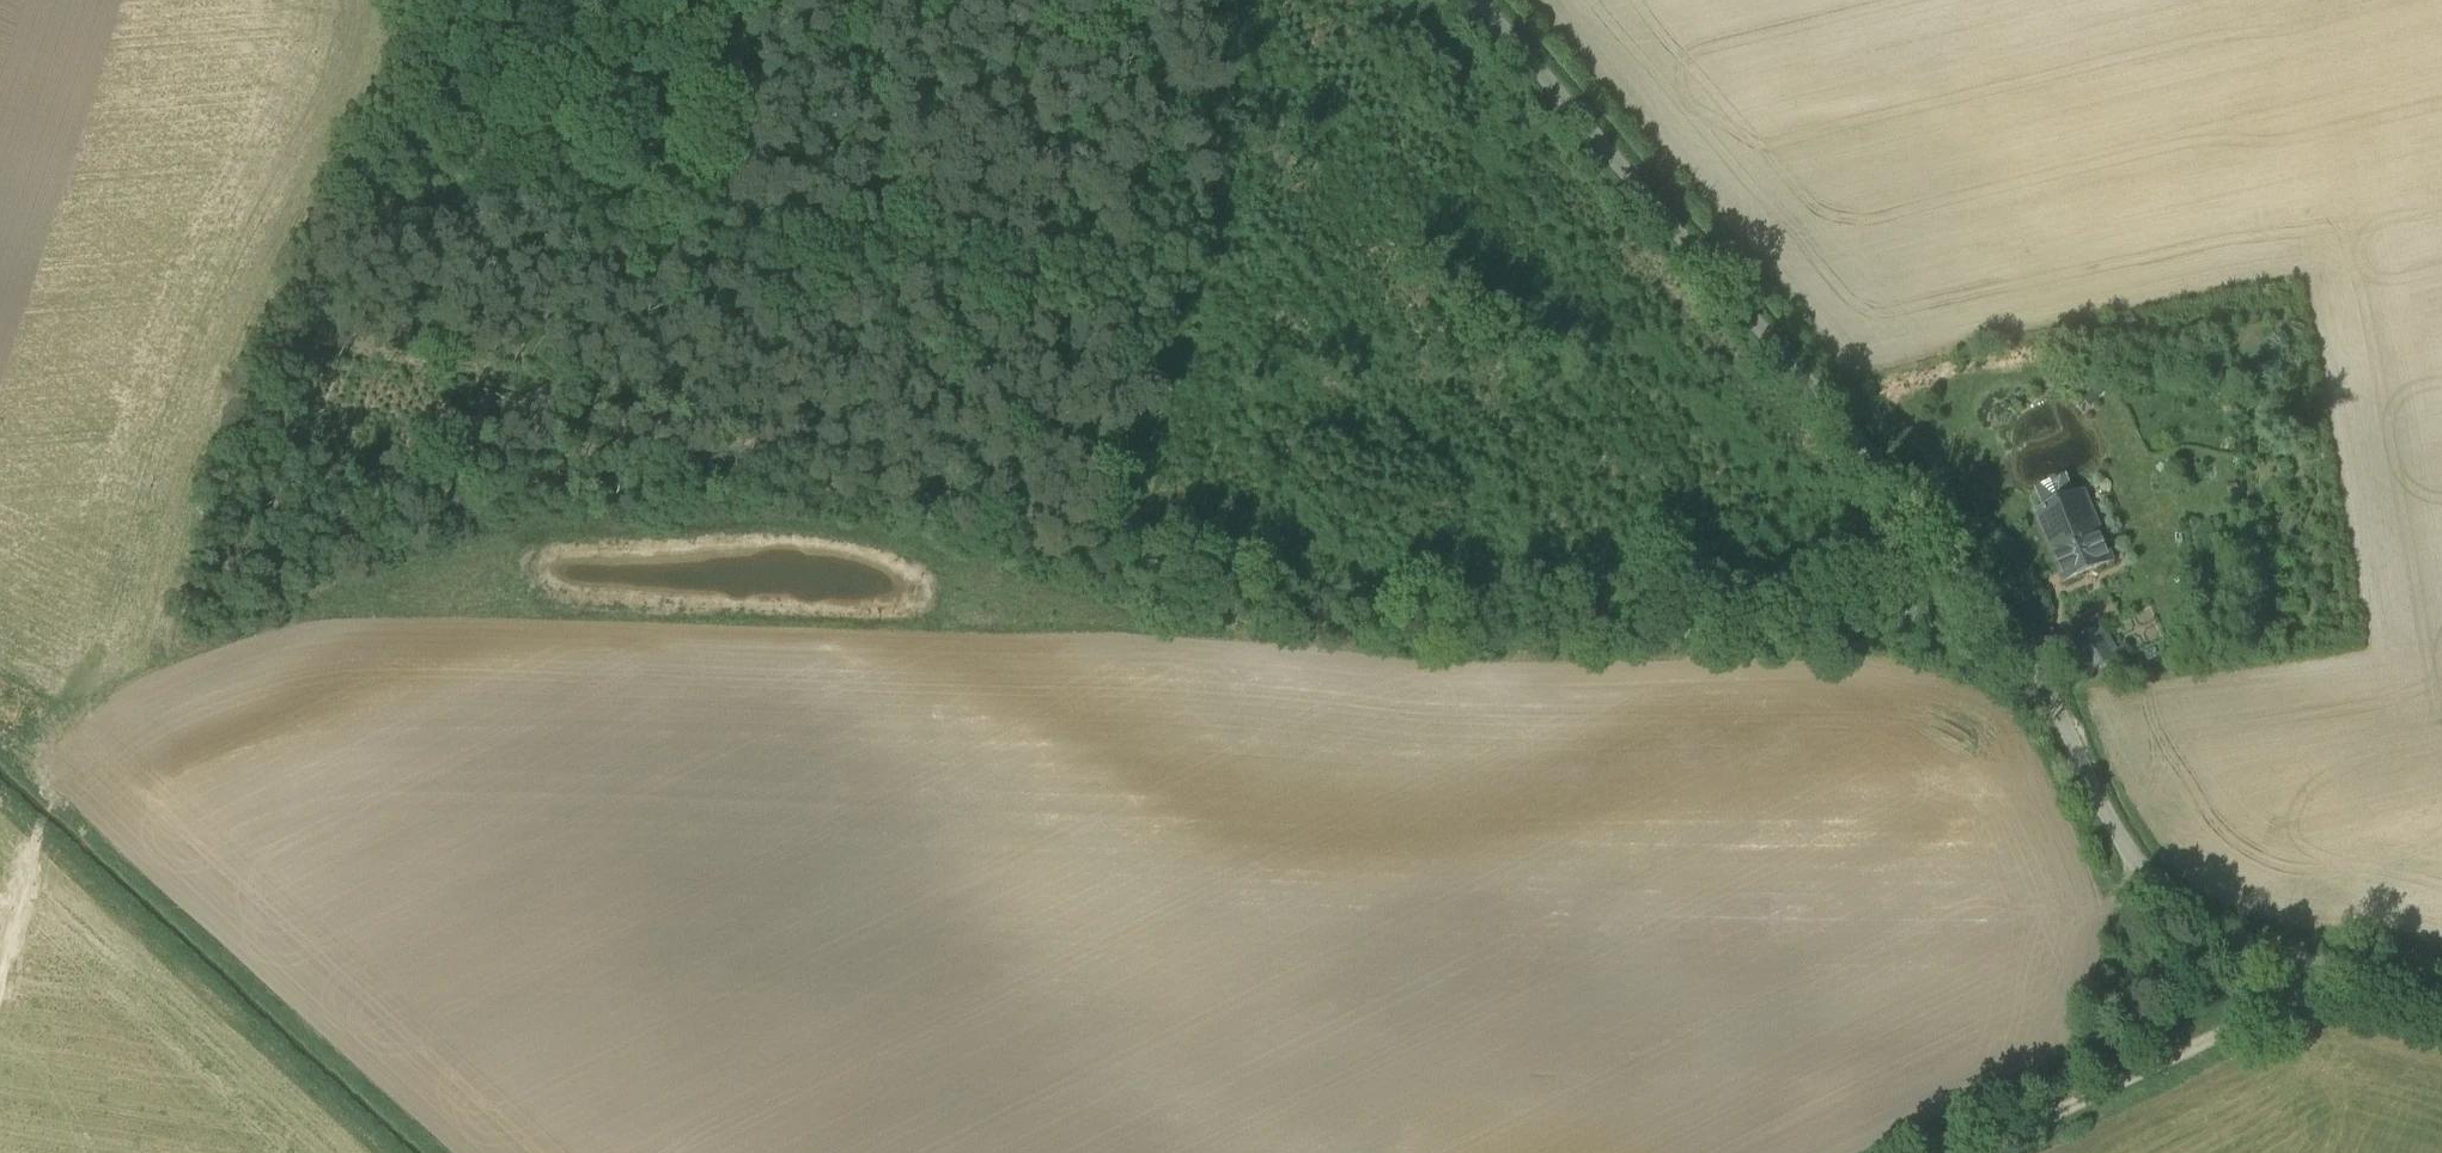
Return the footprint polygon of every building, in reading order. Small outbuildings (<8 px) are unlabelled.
[(2071,474),(2040,487),(2048,506),(2079,494),(2071,474)] [(2084,493),(2036,513),(2065,582),(2112,562),(2084,493)] [(2080,643),(2100,672),(2125,656),(2105,626),(2080,643)]
